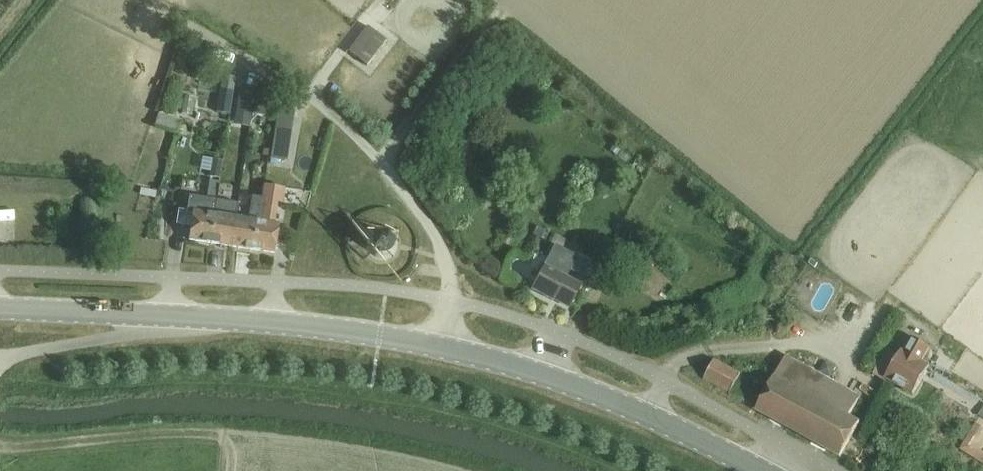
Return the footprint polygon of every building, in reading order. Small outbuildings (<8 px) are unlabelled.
[(367,27),(348,52),(366,66),(386,41),(367,27)] [(229,115),(235,78),(222,76),(216,113),(229,115)] [(238,92),(233,125),(248,127),(253,95),(238,92)] [(258,92),(254,115),(268,117),(272,95),(258,92)] [(154,127),(169,131),(175,133),(179,121),(157,115),(154,127)] [(274,123),(269,159),(285,161),(290,125),(274,123)] [(213,159),(210,177),(220,179),(223,161),(213,159)] [(178,210),(176,224),(190,226),(188,240),(210,244),(214,215),(216,201),(219,182),(210,181),(207,199),(189,196),(186,212),(178,210)] [(259,209),(252,250),(274,254),(278,225),(273,224),(277,202),(282,203),(284,189),(264,186),(262,199),(259,209)] [(235,219),(231,247),(252,250),(259,209),(261,198),(252,196),(248,221),(235,219)] [(214,215),(210,244),(231,247),(235,219),(237,204),(216,201),(214,215)] [(537,226),(532,234),(541,239),(545,230),(537,226)] [(368,245),(368,247),(368,248),(368,250),(369,252),(371,254),(373,256),(375,258),(377,259),(379,259),(382,259),(384,259),(386,259),(389,258),(391,256),(392,254),(394,252),(395,250),(395,248),(396,245),(395,243),(395,241),(394,238),(392,236),(391,235),(389,233),(386,232),(384,232),(382,231),(379,232),(377,232),(375,233),(373,235),(371,236),(369,238),(368,241),(368,243),(368,245)] [(564,278),(575,258),(554,247),(532,289),(552,300),(553,299),(568,307),(579,286),(564,278)] [(912,394),(929,365),(923,362),(931,348),(912,337),(904,351),(902,350),(898,357),(885,350),(876,366),(872,373),(883,379),(884,378),(912,394)] [(839,458),(859,423),(848,416),(859,397),(786,356),(755,410),(839,458)] [(729,394),(734,383),(740,373),(714,359),(703,379),(729,394)] [(825,362),(819,373),(830,379),(836,368),(825,362)] [(970,457),(982,466),(982,453),(976,448),(970,457)]
